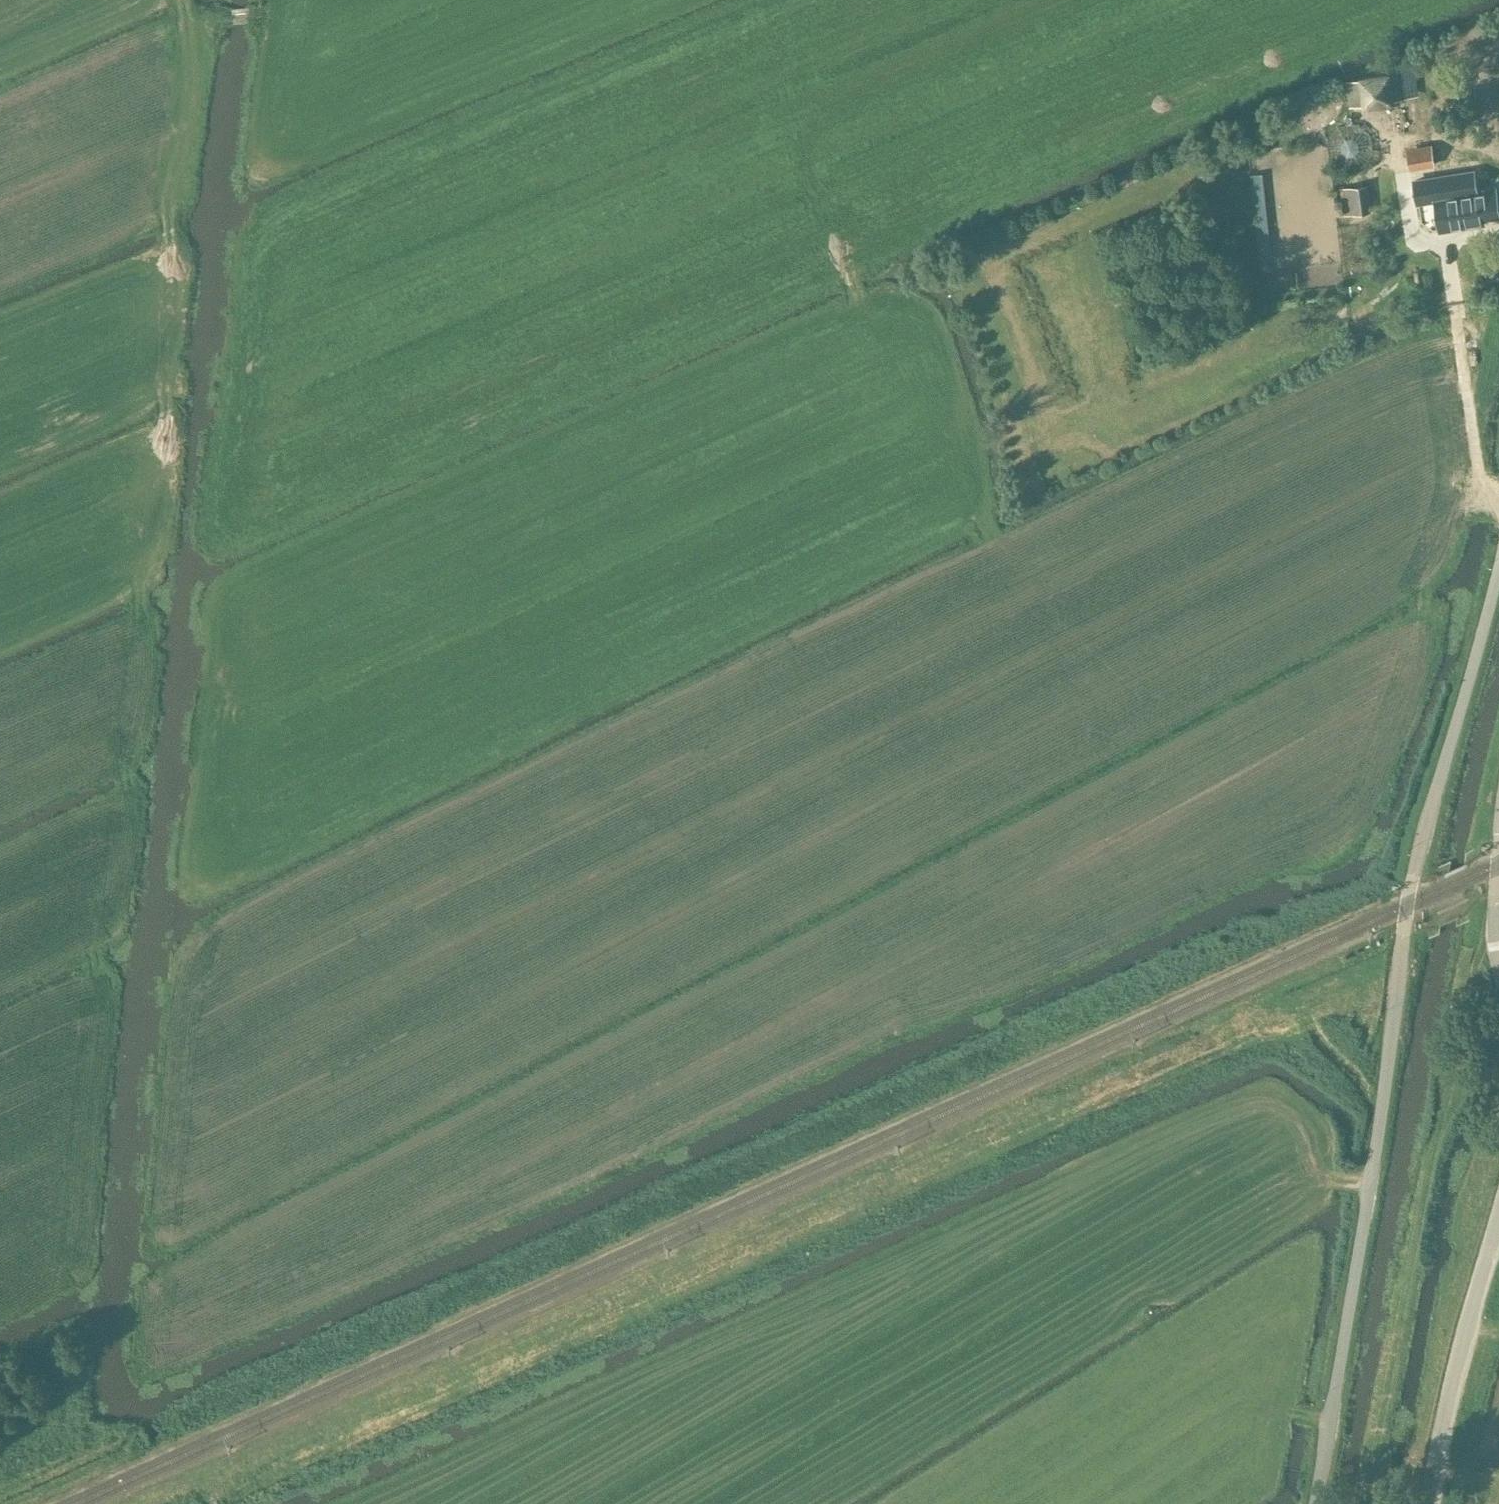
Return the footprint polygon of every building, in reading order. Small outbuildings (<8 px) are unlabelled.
[(1364,108),(1396,104),(1395,98),(1409,96),(1406,73),(1391,75),(1391,71),(1358,75),(1359,79),(1347,80),(1350,106),(1363,104),(1364,108)] [(1431,145),(1407,149),(1410,168),(1426,166),(1434,164),(1431,145)] [(1473,178),(1415,187),(1418,208),(1439,205),(1446,204),(1447,211),(1450,228),(1450,234),(1469,231),(1468,225),(1498,221),(1495,196),(1495,195),(1476,198),(1473,178)] [(1368,184),(1341,188),(1344,216),(1372,212),(1368,184)] [(1267,257),(1259,258),(1261,271),(1269,270),(1267,257)] [(1144,283),(1150,297),(1163,291),(1156,277),(1144,283)]
